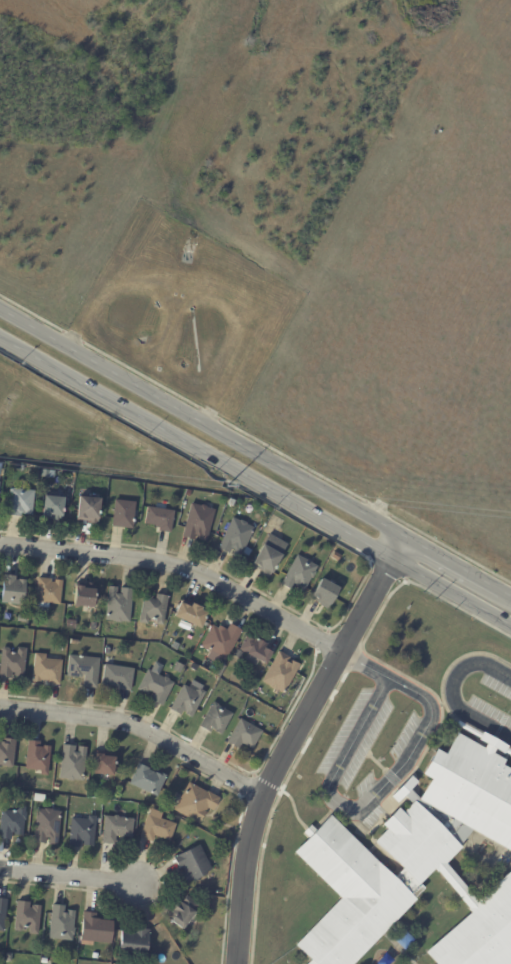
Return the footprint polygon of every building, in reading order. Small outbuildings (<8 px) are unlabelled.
[(50,471),(49,478),(40,477),(41,470),(50,471)] [(16,490),(34,491),(32,516),(24,515),(24,514),(21,514),(21,517),(9,516),(11,496),(9,495),(10,490),(11,489),(16,490)] [(44,496),(64,498),(62,519),(59,519),(58,521),(53,520),(42,518),(44,496)] [(80,496),(101,498),(98,522),(97,522),(97,524),(90,523),(90,522),(77,520),(79,496),(80,496)] [(236,501),(234,507),(228,504),(230,498),(236,501)] [(135,503),(133,529),(112,527),(115,500),(135,503)] [(204,506),(207,507),(208,508),(215,510),(207,542),(200,541),(200,540),(197,539),(197,536),(195,535),(194,540),(182,537),(191,504),(201,506),(202,506),(204,506)] [(174,511),(171,533),(159,531),(159,529),(156,528),(157,526),(145,524),(148,507),(174,511)] [(245,547),(240,559),(233,555),(235,550),(232,548),(229,554),(218,548),(233,518),(239,522),(241,521),(247,523),(247,525),(254,529),(245,547)] [(275,538),(287,545),(271,574),(270,573),(267,578),(262,575),(263,572),(252,566),(269,534),(275,538)] [(296,586),(295,585),(292,591),(281,585),(297,556),(318,567),(303,593),(296,589),(297,586),(296,586)] [(5,575),(16,576),(16,581),(19,581),(19,580),(27,580),(24,605),(1,603),(4,575),(5,575)] [(50,579),(52,579),(51,583),(55,583),(55,580),(63,581),(60,605),(49,604),(49,609),(36,608),(39,578),(50,579)] [(330,583),(340,589),(328,610),(321,606),(321,605),(312,599),(323,579),(330,583)] [(86,585),(96,586),(94,608),(80,606),(78,608),(75,607),(74,606),(76,586),(84,586),(84,585),(86,585)] [(117,594),(120,594),(120,588),(133,590),(129,623),(121,622),(121,623),(115,622),(105,620),(109,587),(117,588),(117,594)] [(158,595),(168,597),(163,626),(156,625),(157,620),(149,619),(148,625),(139,623),(144,595),(151,596),(151,597),(153,597),(152,600),(155,600),(156,595),(158,595)] [(182,603),(191,607),(193,604),(203,608),(202,610),(209,613),(202,629),(175,617),(181,603),(182,603)] [(67,620),(76,621),(75,629),(66,628),(67,620)] [(234,626),(243,631),(237,641),(239,642),(237,646),(235,645),(229,655),(231,657),(229,661),(227,660),(226,661),(220,658),(216,664),(207,658),(211,652),(201,647),(213,626),(218,628),(219,626),(227,630),(230,624),(234,626)] [(267,645),(266,647),(273,651),(265,665),(259,661),(256,666),(245,660),(248,655),(239,650),(246,637),(254,641),(255,638),(267,645)] [(27,651),(24,680),(17,679),(17,678),(16,678),(16,675),(13,674),(13,680),(0,679),(3,651),(5,650),(9,650),(11,652),(11,655),(18,655),(19,650),(27,651)] [(243,653),(240,660),(233,656),(236,650),(243,653)] [(280,653),(290,658),(287,662),(289,663),(291,660),(300,665),(284,693),(277,689),(275,690),(272,689),(272,688),(263,682),(279,652),(280,653)] [(46,659),(62,661),(60,686),(47,685),(47,681),(41,681),(41,682),(32,681),(35,654),(46,655),(46,659)] [(83,657),(100,659),(97,689),(83,687),(85,675),(82,675),(82,678),(67,677),(69,656),(83,657)] [(226,667),(220,678),(214,674),(220,663),(226,667)] [(105,665),(134,669),(131,691),(118,689),(118,688),(102,685),(105,665)] [(153,672),(164,678),(166,677),(169,679),(169,681),(174,683),(162,707),(151,701),(154,694),(150,692),(148,695),(138,690),(148,670),(153,672)] [(189,688),(197,693),(199,689),(206,693),(192,718),(185,714),(186,713),(183,711),(180,716),(170,710),(183,685),(189,688)] [(233,714),(221,736),(215,732),(215,731),(212,729),(210,733),(199,727),(213,702),(219,705),(218,706),(233,714)] [(250,725),(262,732),(252,750),(242,744),(238,749),(227,743),(240,719),(250,725)] [(503,766),(510,770),(510,851),(418,801),(429,780),(422,774),(435,749),(444,753),(456,735),(505,762),(503,766)] [(6,766),(0,766),(0,742),(3,742),(4,739),(15,740),(16,740),(13,769),(6,768),(6,766)] [(29,741),(40,742),(40,748),(43,748),(43,746),(51,747),(48,776),(40,775),(41,771),(25,769),(28,741),(29,741)] [(64,745),(75,747),(74,753),(78,753),(78,747),(87,748),(83,782),(59,779),(63,745),(64,745)] [(96,752),(115,754),(113,777),(93,774),(95,751),(96,752)] [(139,764),(150,769),(149,770),(158,775),(159,773),(167,776),(157,797),(129,784),(138,764),(139,764)] [(393,793),(398,798),(401,795),(412,804),(417,798),(407,788),(410,785),(405,780),(393,793)] [(209,793),(219,798),(219,799),(219,800),(213,812),(208,809),(199,824),(174,810),(189,783),(207,793),(207,792),(209,793)] [(35,795),(45,796),(44,803),(34,802),(35,795)] [(464,847),(419,889),(375,845),(387,832),(383,827),(399,810),(404,813),(414,802),(464,847)] [(11,840),(0,839),(0,829),(2,810),(17,812),(17,806),(26,807),(25,813),(27,813),(26,821),(24,821),(23,836),(14,835),(15,833),(12,832),(11,840)] [(53,810),(53,811),(61,812),(58,845),(49,844),(50,839),(46,838),(46,844),(34,843),(37,809),(45,810),(45,809),(53,810)] [(149,815),(176,825),(170,842),(154,836),(152,842),(140,838),(148,815),(149,815)] [(97,817),(93,847),(83,846),(84,842),(82,842),(81,848),(68,846),(71,818),(88,820),(88,816),(97,817)] [(124,838),(121,838),(121,836),(119,836),(119,837),(116,837),(115,845),(103,844),(105,817),(114,817),(115,816),(119,816),(120,818),(134,819),(132,839),(124,838)] [(417,900),(355,963),(313,963),(295,947),(341,899),(294,854),(331,816),(417,900)] [(182,876),(181,874),(184,872),(182,868),(179,870),(174,858),(200,845),(212,870),(205,873),(206,875),(186,885),(182,876)] [(426,953),(510,875),(510,963),(435,963),(426,953)] [(195,914),(183,931),(169,921),(174,914),(172,913),(180,902),(182,904),(187,897),(200,906),(195,914)] [(5,932),(0,931),(0,899),(8,900),(5,932)] [(18,902),(30,903),(29,908),(32,909),(32,906),(33,907),(33,905),(41,906),(38,935),(30,934),(30,928),(22,927),(21,932),(14,931),(18,902)] [(53,905),(65,907),(64,913),(66,914),(67,911),(75,912),(73,929),(75,929),(74,936),(73,936),(72,941),(49,938),(52,905),(53,905)] [(85,913),(96,914),(96,919),(100,919),(100,920),(114,922),(111,944),(81,941),(84,912),(85,913)] [(138,929),(150,931),(147,952),(120,949),(122,931),(132,932),(132,930),(136,930),(136,929),(138,929)]
